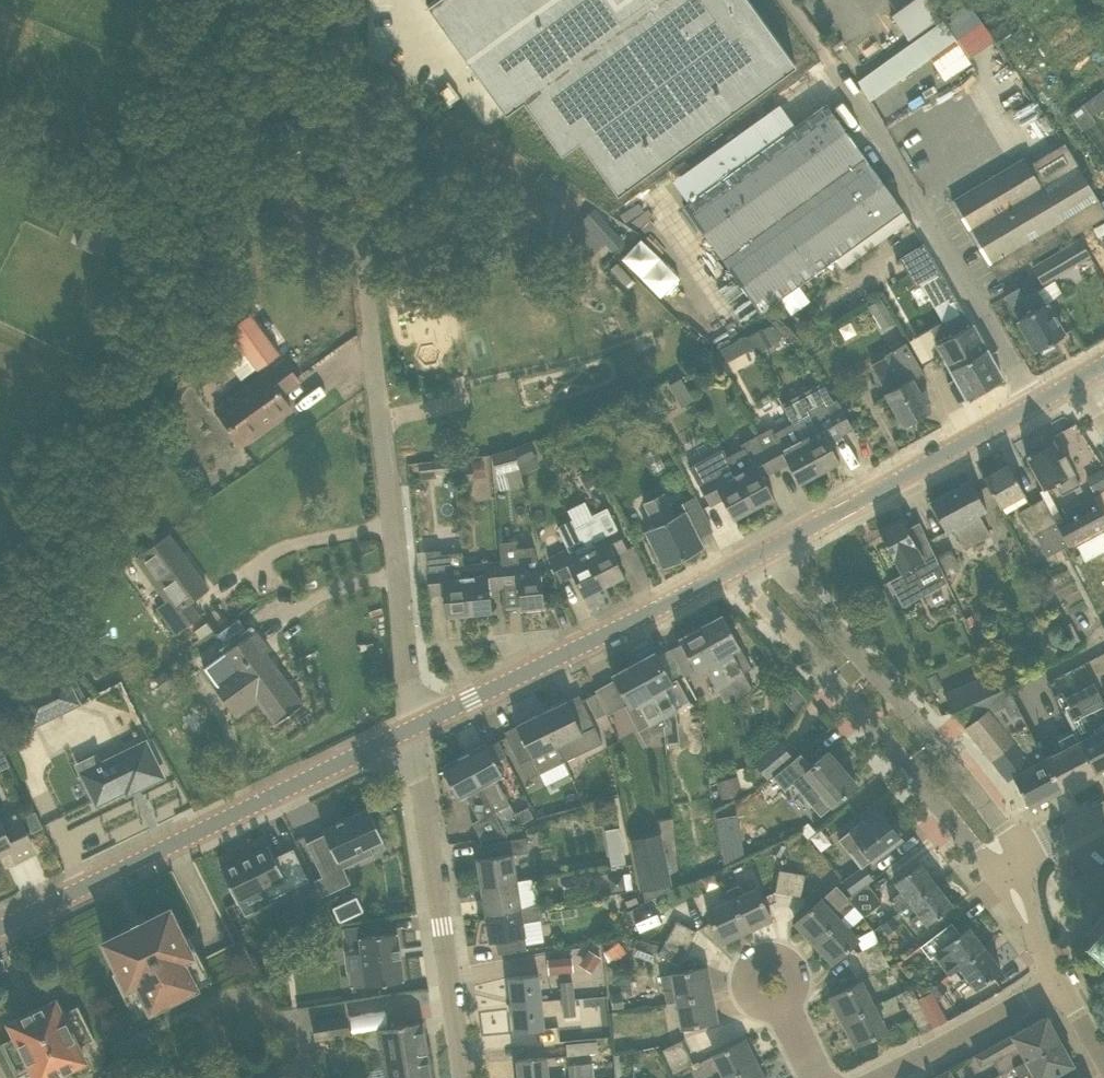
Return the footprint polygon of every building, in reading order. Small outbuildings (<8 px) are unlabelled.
[(427,5),(506,114),(524,101),(562,154),(580,141),(618,194),(797,64),(750,0),(433,0),(427,5)] [(944,13),(937,0),(910,0),(891,11),(905,36),(944,13)] [(943,19),(858,80),(871,102),(873,100),(872,99),(957,38),(943,19)] [(1011,32),(1003,21),(989,31),(996,42),(1011,32)] [(1083,104),(1071,113),(1083,130),(1095,121),(1091,114),(1103,104),(1103,89),(1083,104)] [(836,258),(843,268),(910,220),(903,209),(827,103),(796,125),(780,103),(673,179),(689,201),(685,205),(761,311),(836,258)] [(976,240),(986,258),(987,257),(999,278),(1103,216),(1103,208),(1085,176),(1065,143),(1029,165),(1025,158),(954,200),(954,201),(953,201),(976,240)] [(583,219),(613,251),(625,240),(595,208),(583,219)] [(1026,296),(1020,286),(1005,295),(1019,318),(1018,319),(1037,350),(1041,348),(1043,352),(1054,345),(1052,341),(1065,334),(1047,303),(1063,293),(1053,276),(1090,255),(1081,238),(1033,266),(1045,285),(1026,296)] [(622,252),(632,268),(650,258),(639,241),(622,252)] [(925,243),(901,257),(917,287),(922,284),(943,322),(930,329),(959,382),(951,387),(960,402),(961,402),(958,397),(965,393),(968,398),(1003,378),(987,348),(986,349),(972,324),(942,272),(925,243)] [(882,297),(869,305),(883,328),(896,321),(882,297)] [(279,351),(252,314),(228,331),(255,369),(279,351)] [(763,326),(747,336),(757,354),(767,349),(779,341),(785,333),(773,323),(764,328),(763,326)] [(746,335),(729,344),(736,357),(752,348),(746,335)] [(919,391),(913,379),(926,372),(907,342),(903,344),(901,340),(892,345),(893,349),(885,353),(886,355),(872,363),(887,392),(886,392),(904,425),(909,423),(910,425),(918,420),(917,418),(930,412),(932,412),(932,411),(930,410),(927,404),(930,402),(928,398),(924,389),(919,391)] [(285,359),(267,372),(217,409),(242,444),(292,408),(281,394),(300,380),(285,359)] [(714,384),(715,366),(701,365),(700,383),(714,384)] [(689,390),(682,377),(669,384),(676,396),(689,390)] [(838,398),(827,404),(824,400),(808,409),(810,413),(793,422),(820,472),(840,461),(830,442),(853,429),(838,398)] [(789,463),(800,483),(820,472),(793,422),(776,432),(773,426),(757,434),(777,470),(789,463)] [(175,445),(182,440),(174,429),(167,433),(175,445)] [(754,508),(774,497),(764,477),(777,470),(757,434),(741,442),(744,447),(727,456),(754,508)] [(1043,497),(1052,514),(1056,521),(1067,515),(1062,505),(1058,507),(1047,486),(1056,482),(1063,495),(1080,485),(1074,472),(1065,455),(1062,457),(1053,440),(1042,447),(1041,446),(1036,444),(1030,448),(1028,452),(1029,454),(1026,454),(1045,487),(1040,490),(1044,497),(1043,497)] [(515,447),(522,474),(541,466),(530,441),(515,447)] [(522,474),(515,447),(497,453),(492,454),(497,473),(507,471),(512,489),(525,486),(522,474)] [(724,498),(734,518),(754,508),(727,456),(723,447),(688,466),(710,506),(724,498)] [(485,476),(484,459),(472,460),(473,466),(474,477),(485,476)] [(1009,463),(984,477),(1000,507),(1026,493),(1009,463)] [(457,467),(458,478),(474,477),(473,466),(457,467)] [(1103,466),(1087,476),(1096,493),(1103,488),(1103,467),(1103,466)] [(600,480),(593,468),(581,474),(587,487),(600,480)] [(965,549),(979,542),(992,535),(980,514),(987,509),(971,479),(951,490),(930,501),(947,531),(953,527),(965,549)] [(646,530),(664,565),(704,545),(700,537),(713,530),(707,519),(696,495),(681,502),(685,510),(675,515),(664,492),(645,502),(656,525),(646,530)] [(1036,531),(1048,554),(1068,544),(1056,521),(1052,514),(1043,497),(1019,509),(1032,534),(1036,531)] [(1103,526),(1103,513),(1097,500),(1067,515),(1056,521),(1068,544),(1103,526)] [(595,519),(576,528),(605,585),(625,575),(614,556),(628,549),(616,525),(607,508),(593,515),(595,519)] [(936,555),(920,521),(908,528),(902,517),(879,529),(903,573),(908,582),(916,598),(948,582),(940,565),(936,555)] [(573,576),(584,595),(605,585),(576,528),(572,519),(558,526),(569,548),(549,558),(561,582),(573,576)] [(1077,546),(1085,561),(1103,551),(1103,532),(1077,546)] [(183,553),(169,534),(138,557),(169,600),(159,608),(176,632),(199,616),(189,602),(208,588),(188,560),(186,562),(181,555),(183,553)] [(541,569),(540,569),(534,546),(518,548),(517,540),(500,542),(501,557),(501,559),(502,559),(504,587),(519,586),(521,608),(545,606),(541,569)] [(951,548),(936,555),(940,565),(955,558),(951,548)] [(447,616),(469,614),(464,563),(465,563),(463,551),(442,553),(442,549),(426,551),(428,568),(427,568),(430,595),(444,593),(447,616)] [(469,614),(492,611),(490,589),(504,587),(502,559),(501,559),(465,563),(464,563),(469,614)] [(0,575),(0,600),(11,581),(0,575)] [(964,614),(958,602),(952,604),(957,616),(964,614)] [(740,645),(723,614),(701,626),(730,679),(733,685),(736,699),(753,689),(744,672),(752,667),(740,645)] [(976,623),(973,614),(965,617),(969,626),(976,623)] [(218,632),(230,648),(225,651),(235,666),(215,680),(233,706),(238,713),(259,698),(276,722),(302,703),(270,660),(267,662),(258,650),(266,644),(255,629),(251,632),(240,617),(218,632)] [(201,639),(214,629),(208,621),(195,631),(201,639)] [(684,675),(685,674),(704,664),(716,687),(730,679),(701,626),(679,638),(682,642),(670,648),(684,675)] [(1055,653),(1061,637),(1051,633),(1045,650),(1055,653)] [(656,650),(634,662),(664,717),(667,724),(664,725),(665,733),(666,743),(680,741),(677,708),(697,697),(685,675),(673,682),(658,654),(656,650)] [(634,662),(612,674),(615,680),(617,683),(628,703),(629,704),(627,705),(639,730),(650,724),(664,717),(634,662)] [(82,703),(66,671),(17,696),(32,728),(82,703)] [(946,693),(936,672),(925,676),(937,702),(947,698),(948,698),(946,693)] [(947,698),(953,711),(989,695),(980,677),(946,693),(948,698),(947,698)] [(953,711),(956,715),(982,747),(1023,714),(1008,686),(989,695),(953,711)] [(1102,701),(1084,711),(1079,702),(1071,706),(1063,691),(1056,695),(1064,709),(1073,731),(1074,730),(1096,771),(1103,767),(1103,704),(1102,701)] [(597,693),(587,697),(596,716),(606,712),(597,693)] [(603,743),(582,698),(567,700),(542,712),(566,761),(603,743)] [(520,763),(528,778),(566,761),(542,712),(517,724),(504,730),(507,736),(520,763)] [(982,747),(984,750),(1008,780),(1013,776),(1029,806),(1062,789),(1045,758),(1023,714),(982,747)] [(1045,758),(1062,789),(1096,771),(1074,730),(1073,731),(1059,738),(1064,748),(1045,758)] [(507,835),(511,834),(518,831),(511,817),(517,814),(497,777),(503,774),(497,762),(507,757),(498,741),(488,746),(486,742),(464,755),(507,835)] [(757,786),(767,778),(793,756),(780,741),(755,762),(756,764),(752,768),(757,786)] [(140,786),(163,776),(146,742),(83,772),(98,802),(139,783),(140,786)] [(857,784),(828,751),(812,765),(793,781),(792,782),(793,782),(821,815),(833,804),(857,784)] [(793,782),(792,782),(793,781),(812,765),(802,752),(774,775),(785,788),(793,782)] [(481,838),(494,837),(507,835),(464,755),(442,766),(459,798),(466,794),(479,818),(473,822),(481,838)] [(744,793),(739,775),(718,780),(723,799),(744,793)] [(305,842),(318,870),(338,861),(341,868),(374,853),(371,845),(384,839),(369,807),(336,822),(338,827),(305,842)] [(43,826),(36,811),(25,816),(32,832),(43,826)] [(608,823),(606,811),(597,813),(598,825),(608,823)] [(863,843),(874,858),(901,837),(881,811),(866,823),(863,819),(851,829),(851,830),(839,839),(850,852),(863,843)] [(11,847),(17,859),(34,850),(16,812),(0,819),(0,852),(11,847)] [(672,884),(662,832),(629,839),(640,891),(672,884)] [(517,880),(513,854),(529,852),(527,837),(482,843),(483,857),(477,858),(482,886),(517,880)] [(718,854),(716,839),(698,841),(700,856),(718,854)] [(743,839),(720,843),(724,864),(745,852),(743,839)] [(781,856),(786,846),(777,842),(773,851),(781,856)] [(266,888),(270,898),(309,880),(294,848),(275,857),(269,845),(222,868),(238,902),(239,901),(266,888)] [(626,862),(624,848),(609,850),(611,865),(626,862)] [(936,883),(920,861),(895,880),(902,889),(890,899),(899,911),(912,902),(936,883)] [(874,879),(864,866),(843,882),(852,894),(869,883),(869,882),(874,879)] [(776,891),(789,893),(793,871),(780,869),(776,891)] [(789,893),(802,895),(806,873),(793,871),(789,893)] [(626,888),(623,874),(616,875),(609,877),(610,883),(612,891),(626,888)] [(521,908),(521,907),(517,880),(482,886),(486,913),(521,908)] [(864,917),(884,902),(869,883),(852,894),(848,897),(855,905),(864,917)] [(912,902),(920,912),(910,919),(919,930),(953,904),(936,883),(912,902)] [(756,888),(743,894),(739,884),(728,889),(732,899),(747,930),(772,919),(756,888)] [(837,885),(821,899),(796,922),(815,942),(840,919),(855,905),(848,897),(837,885)] [(640,903),(635,891),(624,895),(629,907),(640,903)] [(333,907),(340,921),(364,909),(357,895),(333,907)] [(707,910),(722,942),(747,930),(732,899),(707,910)] [(649,931),(670,920),(662,902),(640,913),(649,931)] [(330,919),(323,904),(305,913),(312,928),(330,919)] [(521,908),(486,913),(490,941),(496,940),(498,954),(527,949),(523,922),(542,919),(539,905),(521,907),(521,908)] [(188,933),(184,935),(170,907),(142,922),(141,919),(140,920),(141,922),(134,926),(132,924),(131,924),(132,927),(104,940),(118,968),(112,970),(135,1016),(211,979),(188,933)] [(888,933),(899,925),(893,916),(882,924),(888,933)] [(1087,935),(1103,951),(1103,916),(1087,935)] [(815,942),(833,963),(858,939),(840,919),(815,942)] [(697,930),(678,920),(668,938),(687,948),(697,930)] [(969,925),(960,932),(952,922),(922,944),(931,955),(936,952),(951,972),(960,966),(960,965),(985,946),(969,925)] [(359,925),(344,927),(345,937),(360,936),(359,925)] [(352,986),(403,980),(397,932),(361,936),(365,971),(351,973),(352,986)] [(687,948),(668,938),(660,954),(678,964),(684,953),(687,948)] [(613,963),(628,952),(620,941),(605,952),(613,963)] [(858,952),(864,963),(884,952),(878,941),(858,952)] [(657,953),(659,944),(649,942),(647,951),(657,953)] [(960,966),(977,987),(1002,968),(985,946),(960,965),(960,966)] [(580,964),(593,972),(603,957),(590,949),(580,964)] [(288,969),(281,950),(278,952),(265,956),(272,975),(285,971),(288,969)] [(884,952),(864,963),(870,975),(890,964),(884,952)] [(573,957),(550,959),(551,973),(575,971),(573,957)] [(710,985),(707,967),(671,973),(674,988),(675,991),(710,985)] [(539,973),(510,976),(512,1004),(542,1001),(539,973)] [(948,988),(941,979),(930,987),(937,996),(948,988)] [(561,981),(563,999),(576,997),(574,980),(561,981)] [(862,980),(831,997),(843,1021),(874,1005),(862,980)] [(678,1000),(680,1009),(714,1003),(710,985),(675,991),(674,988),(665,990),(668,1002),(678,1000)] [(910,1012),(922,1005),(918,998),(913,987),(900,993),(910,1012)] [(918,998),(922,1005),(925,1011),(939,1000),(936,997),(930,989),(918,998)] [(624,1007),(622,992),(611,994),(613,1008),(624,1007)] [(586,1015),(586,1030),(611,1029),(610,994),(578,995),(579,1015),(586,1015)] [(578,1015),(576,997),(563,999),(564,1016),(578,1015)] [(16,1076),(31,1068),(36,1077),(47,1077),(85,1059),(78,1044),(94,1037),(78,1003),(62,1011),(56,999),(10,1022),(17,1036),(1,1044),(16,1076)] [(512,1004),(515,1031),(544,1028),(542,1001),(512,1004)] [(683,1027),(717,1021),(714,1003),(680,1009),(683,1027)] [(856,1046),(886,1030),(874,1005),(843,1021),(856,1046)] [(351,1034),(348,1015),(312,1021),(315,1040),(351,1034)] [(1047,1015),(975,1055),(981,1065),(993,1059),(1000,1073),(1013,1066),(1061,1040),(1047,1015)] [(422,1021),(380,1028),(388,1077),(431,1077),(422,1021)] [(745,1039),(715,1054),(726,1077),(728,1077),(757,1064),(745,1039)] [(688,1051),(682,1040),(662,1049),(668,1061),(688,1051)] [(1061,1040),(1013,1066),(1020,1077),(1032,1071),(1036,1077),(1049,1077),(1074,1063),(1061,1040)] [(598,1041),(567,1043),(568,1055),(598,1052),(598,1041)] [(693,1063),(688,1051),(668,1061),(674,1073),(693,1063)] [(517,1059),(519,1077),(549,1077),(547,1056),(517,1059)] [(570,1077),(586,1077),(595,1077),(593,1062),(581,1063),(581,1062),(568,1063),(570,1077)] [(757,1064),(728,1077),(764,1077),(757,1064)] [(949,1069),(935,1077),(954,1077),(949,1069)]
